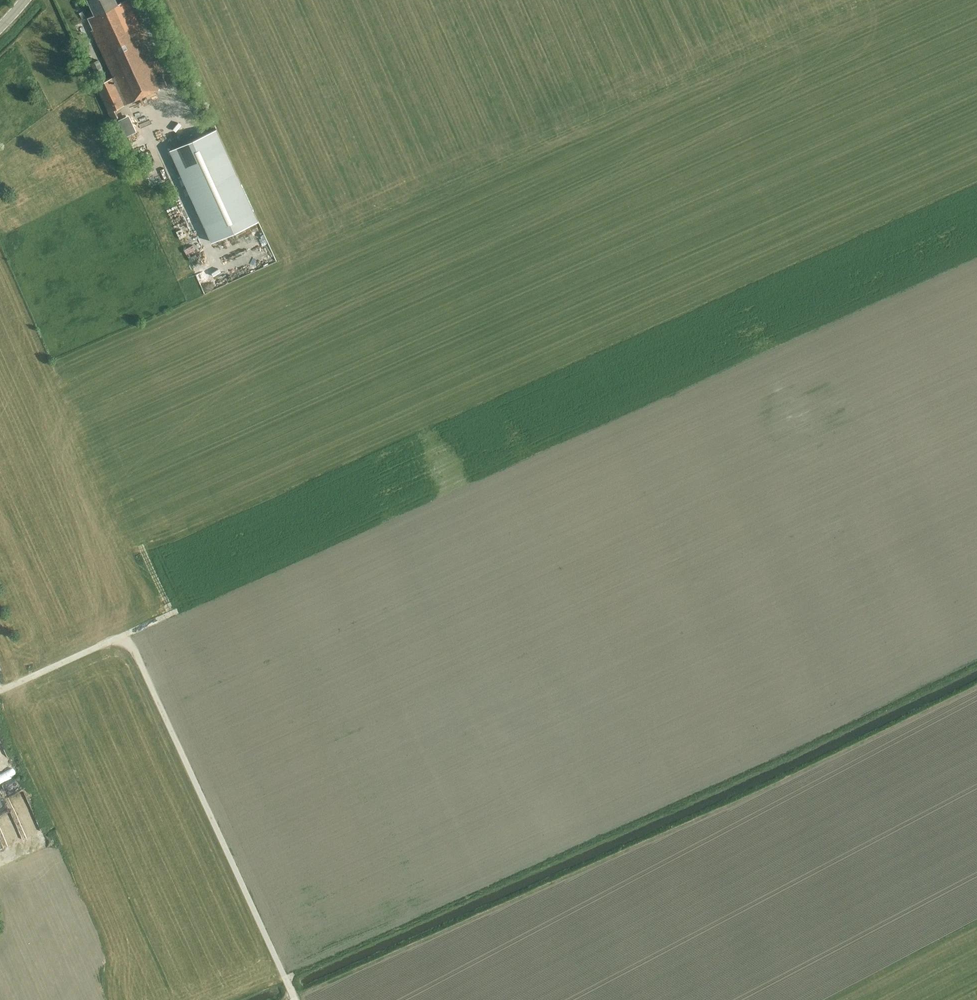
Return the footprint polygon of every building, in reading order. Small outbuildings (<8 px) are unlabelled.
[(126,103),(167,84),(128,0),(125,0),(118,3),(117,0),(89,0),(96,14),(89,17),(94,29),(92,30),(114,76),(96,84),(109,111),(113,119),(118,117),(114,109),(126,103)] [(104,73),(98,60),(91,63),(97,76),(104,73)] [(133,123),(122,128),(122,129),(126,136),(136,131),(133,123)] [(217,128),(170,150),(212,242),(259,220),(217,128)]
